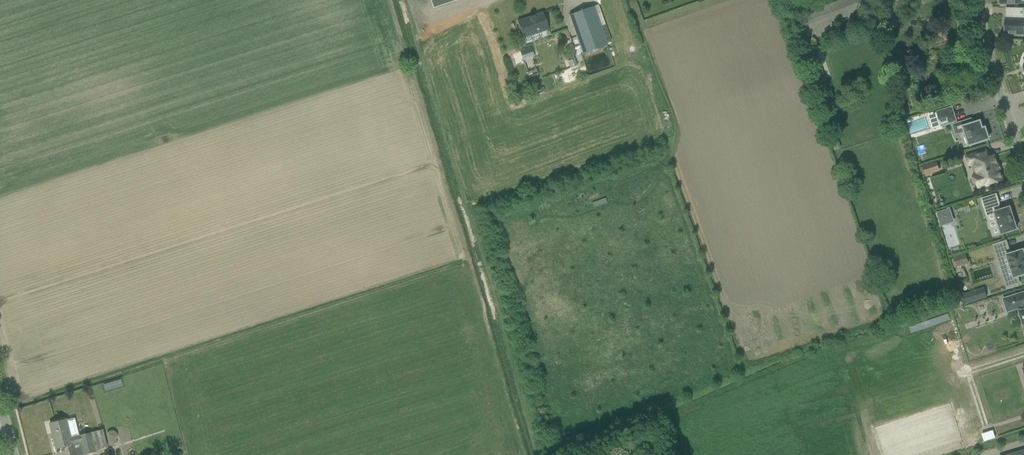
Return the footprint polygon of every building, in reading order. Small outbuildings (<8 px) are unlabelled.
[(433,8),(458,0),(430,0),(433,8)] [(594,7),(569,15),(583,54),(607,45),(594,7)] [(1016,19),(1005,19),(1004,34),(1023,35),(1023,8),(1016,8),(1016,19)] [(524,38),(540,33),(549,29),(543,12),(518,21),(524,38)] [(523,60),(529,58),(525,49),(520,51),(523,60)] [(575,59),(572,60),(568,62),(570,68),(577,65),(575,59)] [(937,113),(929,115),(933,128),(941,125),(941,126),(956,121),(952,108),(937,112),(937,113)] [(987,129),(986,130),(985,128),(982,129),(980,122),(972,124),(971,119),(953,125),(956,134),(962,132),(964,137),(967,136),(969,145),(988,139),(988,137),(990,137),(987,129)] [(834,150),(841,148),(838,138),(831,141),(834,150)] [(988,158),(986,151),(967,157),(969,165),(975,163),(979,175),(975,176),(975,177),(974,177),(974,178),(973,178),(973,179),(972,180),(972,181),(972,182),(972,183),(973,184),(974,185),(975,186),(976,186),(977,186),(978,186),(978,187),(1001,180),(994,156),(988,158)] [(923,166),(926,176),(934,173),(931,163),(923,166)] [(1001,234),(1017,229),(1010,207),(1000,210),(998,204),(999,204),(996,194),(981,199),(986,215),(995,213),(1001,234)] [(947,208),(948,209),(936,213),(938,218),(952,214),(950,208),(947,208)] [(1023,275),(1023,252),(1023,250),(1010,254),(1008,246),(996,250),(999,261),(1004,277),(1007,288),(1020,284),(1017,277),(1023,275)] [(961,261),(967,259),(965,254),(953,257),(956,268),(962,266),(961,261)] [(987,297),(984,287),(962,294),(965,305),(987,297)] [(1021,307),(1023,311),(1020,312),(1023,325),(1023,324),(1023,293),(1013,296),(1017,309),(1021,307)] [(50,424),(56,449),(68,446),(80,442),(83,454),(84,454),(95,452),(90,432),(79,435),(75,418),(66,420),(65,420),(50,424)] [(984,441),(990,440),(995,438),(993,430),(987,432),(982,434),(984,441)]
